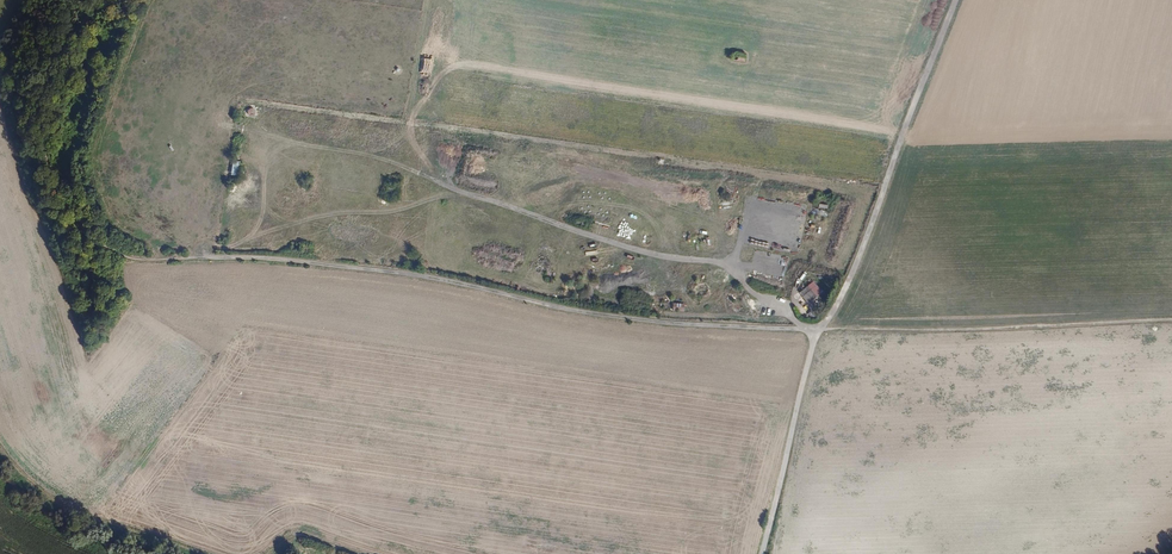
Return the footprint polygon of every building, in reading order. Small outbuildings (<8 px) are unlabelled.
[(733,53),(732,61),(744,63),(745,55),(733,53)] [(255,117),(256,109),(247,107),(246,116),(255,117)] [(237,175),(238,161),(231,160),(230,174),(237,175)] [(808,292),(802,298),(811,307),(817,302),(808,292)]
